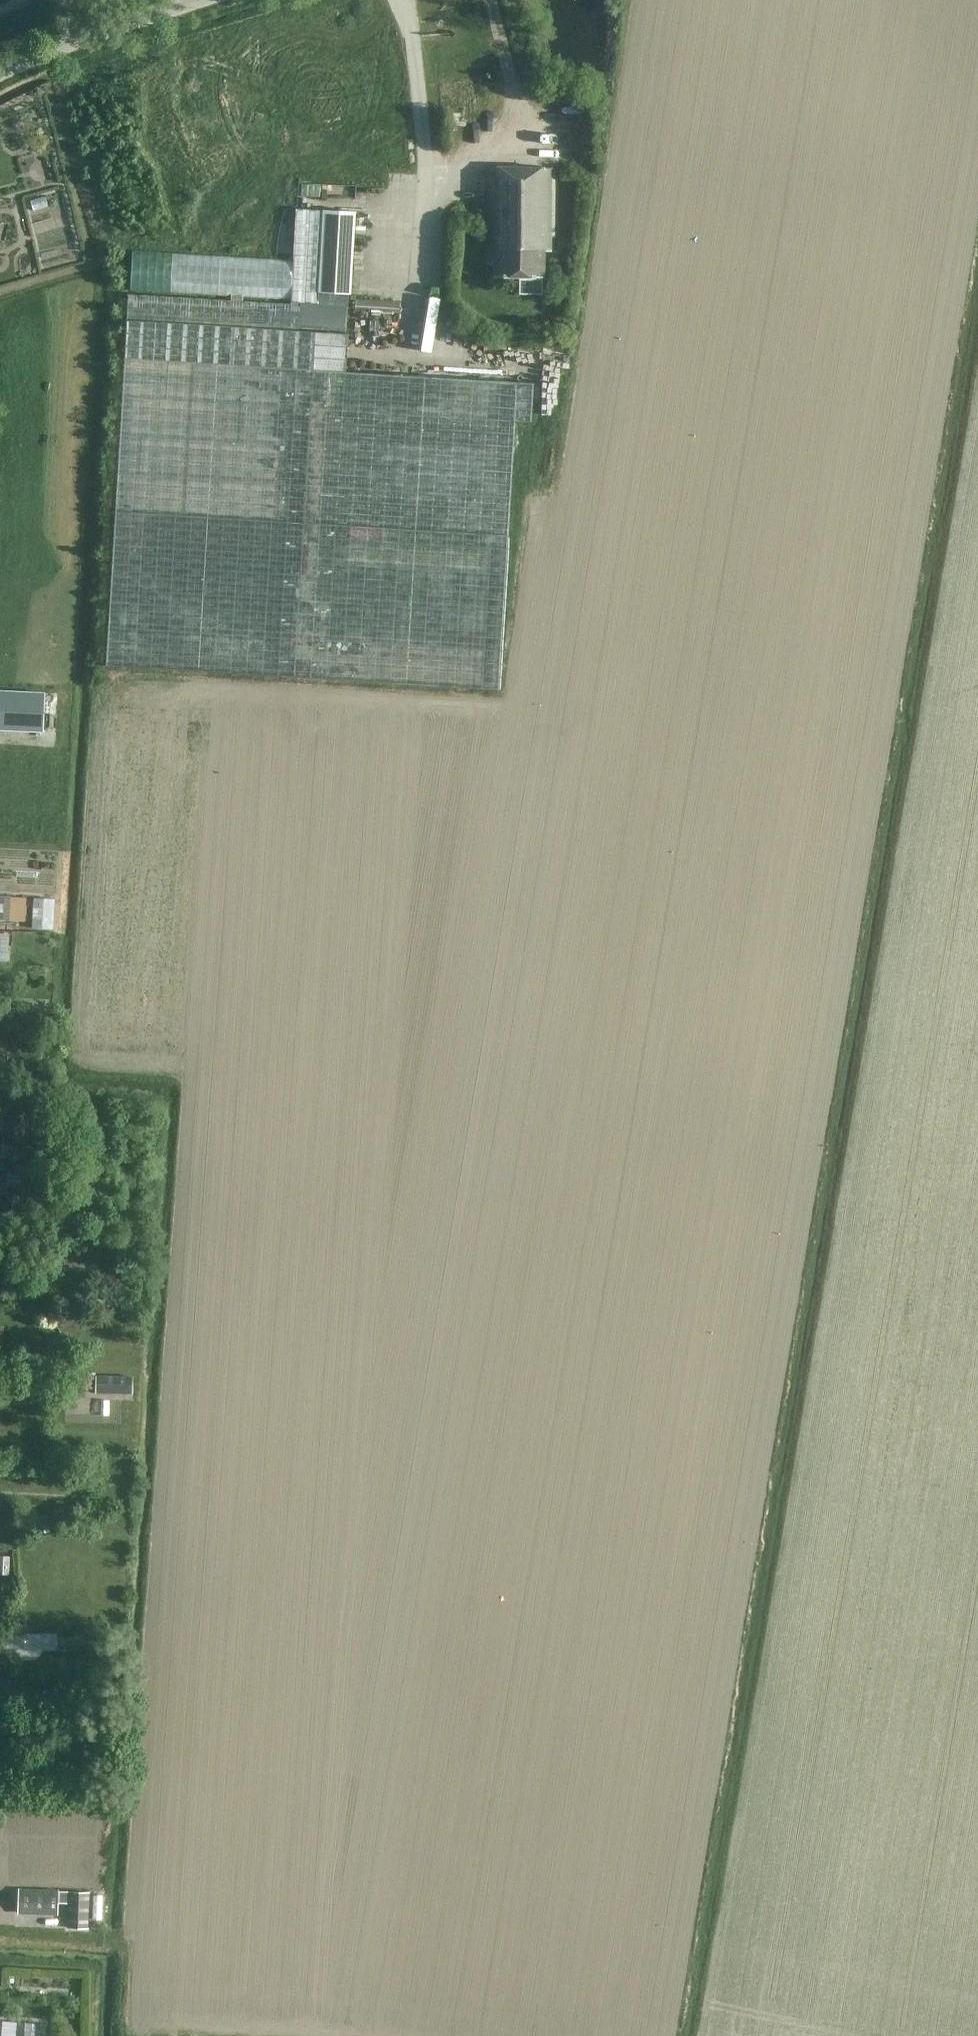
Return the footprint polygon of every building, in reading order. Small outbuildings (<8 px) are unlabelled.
[(542,294),(542,276),(543,276),(544,250),(551,250),(551,235),(554,235),(554,167),(486,166),(486,263),(494,263),(494,276),(519,276),(519,294),(542,294)] [(350,293),(355,211),(322,209),(317,292),(350,293)] [(137,253),(135,290),(279,297),(280,271),(289,271),(290,261),(137,253)] [(299,301),(299,304),(128,294),(105,664),(498,688),(515,419),(531,420),(533,383),(344,371),(346,332),(297,329),(298,326),(345,329),(347,303),(299,301)] [(43,705),(0,703),(0,741),(41,743),(43,705)] [(1,896),(0,895),(0,919),(9,919),(10,896),(1,896)] [(26,897),(10,896),(9,919),(24,920),(26,897)] [(0,1057),(0,1071),(14,1071),(14,1057),(0,1057)] [(35,1214),(36,1195),(17,1194),(16,1213),(35,1214)] [(131,1374),(95,1374),(95,1392),(131,1392),(131,1374)] [(66,1927),(87,1928),(89,1891),(18,1888),(16,1912),(57,1914),(57,1903),(67,1903),(66,1927)] [(15,2035),(30,2035),(31,2021),(16,2020),(15,2035)]
